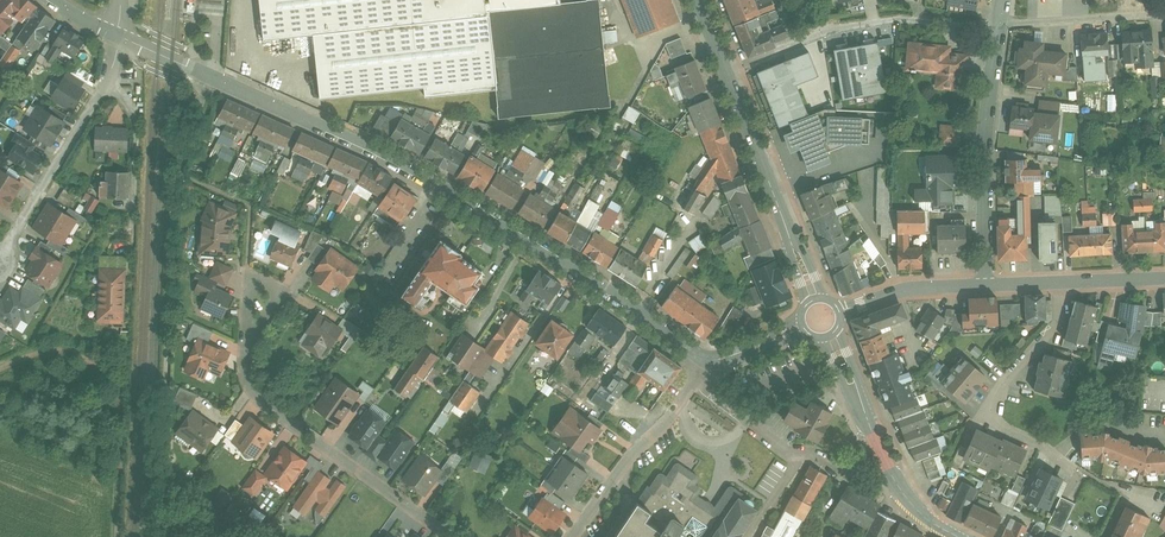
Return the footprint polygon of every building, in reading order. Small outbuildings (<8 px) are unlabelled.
[(3,33),(15,19),(12,16),(15,13),(2,0),(0,0),(0,30),(3,33)] [(15,13),(23,20),(28,15),(32,18),(38,8),(39,7),(31,0),(2,0),(15,13)] [(491,3),(491,2),(487,3),(486,0),(261,0),(265,40),(314,34),(321,98),(425,87),(426,97),(498,89),(499,106),(500,118),(511,117),(512,116),(600,107),(600,108),(609,107),(611,103),(610,95),(604,43),(602,27),(600,10),(601,9),(600,0),(517,0),(491,3)] [(672,0),(624,0),(638,37),(680,21),(672,0)] [(725,0),(734,24),(758,14),(754,2),(753,0),(725,0)] [(758,14),(774,8),(771,0),(760,0),(754,2),(758,14)] [(55,20),(38,8),(32,18),(28,24),(30,25),(29,28),(26,26),(19,36),(36,48),(55,20)] [(770,12),(755,18),(759,25),(773,20),(770,12)] [(753,18),(736,25),(742,40),(760,33),(753,18)] [(760,33),(742,40),(748,54),(751,55),(776,45),(774,40),(790,34),(782,24),(760,33)] [(86,39),(65,26),(55,44),(60,47),(75,57),(86,39)] [(1152,30),(1124,32),(1124,44),(1126,59),(1137,58),(1138,67),(1154,66),(1153,50),(1152,30)] [(1090,34),(1081,35),(1083,56),(1085,56),(1085,60),(1084,60),(1085,81),(1098,80),(1096,54),(1109,53),(1108,33),(1100,34),(1099,33),(1091,33),(1090,34)] [(2,36),(0,39),(0,45),(8,51),(13,44),(2,36)] [(682,37),(667,43),(667,44),(672,58),(688,52),(682,37)] [(1048,53),(1047,53),(1047,55),(1043,54),(1043,44),(1044,44),(1044,43),(1043,43),(1027,41),(1026,41),(1026,42),(1026,49),(1022,49),(1022,48),(1021,48),(1021,49),(1019,65),(1019,66),(1020,66),(1028,67),(1027,72),(1026,72),(1023,74),(1022,79),(1025,82),(1026,82),(1026,83),(1026,88),(1026,89),(1045,91),(1046,91),(1046,85),(1047,84),(1046,84),(1048,72),(1064,73),(1064,74),(1065,74),(1065,73),(1065,67),(1067,54),(1067,53),(1066,53),(1049,52),(1048,52),(1048,53)] [(55,44),(47,58),(54,62),(59,54),(57,52),(60,47),(55,44)] [(834,51),(843,101),(887,93),(878,44),(834,51)] [(969,55),(945,53),(946,49),(946,48),(945,47),(944,46),(927,44),(926,45),(926,46),(925,48),(914,46),(912,58),(911,57),(910,58),(909,59),(908,67),(908,68),(909,68),(912,69),(912,71),(916,72),(917,68),(939,71),(938,86),(959,88),(961,74),(967,75),(969,55)] [(0,63),(1,65),(8,69),(21,50),(13,45),(0,63)] [(792,123),(809,117),(797,86),(818,77),(809,53),(758,73),(779,129),(792,123)] [(659,56),(652,70),(660,75),(669,63),(659,56)] [(696,59),(676,67),(688,97),(708,90),(696,59)] [(1118,59),(1109,60),(1110,76),(1118,76),(1118,59)] [(1078,66),(1070,67),(1071,81),(1078,82),(1078,66)] [(1161,76),(1152,77),(1153,97),(1162,96),(1161,76)] [(85,90),(65,78),(53,97),(73,109),(85,90)] [(1108,112),(1118,112),(1119,94),(1109,94),(1108,112)] [(711,98),(691,106),(701,130),(721,122),(711,98)] [(245,106),(229,99),(220,115),(227,118),(225,123),(228,125),(228,124),(234,127),(245,106)] [(1061,101),(1040,99),(1038,113),(1060,116),(1061,101)] [(1038,113),(1034,113),(1035,108),(1028,107),(1029,104),(1018,102),(1017,106),(1013,105),(1012,117),(1009,118),(1009,123),(1011,125),(1011,126),(1032,129),(1031,138),(1057,141),(1060,116),(1038,113)] [(68,115),(52,105),(48,111),(64,121),(68,115)] [(48,111),(41,106),(33,118),(59,133),(63,127),(61,127),(65,121),(64,121),(48,111)] [(261,113),(245,106),(234,127),(240,129),(240,130),(242,131),(245,126),(252,130),(261,113)] [(641,112),(630,106),(624,117),(634,123),(641,112)] [(809,117),(792,123),(795,131),(786,134),(791,146),(792,145),(797,147),(797,149),(802,147),(811,170),(830,162),(826,153),(852,143),(870,144),(871,118),(836,117),(836,109),(825,109),(809,117)] [(399,124),(382,114),(374,127),(400,142),(406,146),(423,115),(416,111),(413,118),(410,123),(402,119),(399,124)] [(279,122),(263,114),(255,131),(261,134),(259,140),(262,141),(263,140),(269,143),(271,138),(279,122)] [(423,115),(406,146),(412,149),(421,154),(431,135),(424,131),(430,119),(423,115)] [(59,133),(33,118),(26,129),(34,134),(50,144),(54,139),(55,140),(59,133)] [(487,124),(474,121),(469,131),(480,137),(487,124)] [(296,129),(279,122),(269,143),(275,145),(275,146),(278,148),(281,143),(287,146),(296,129)] [(721,122),(701,130),(703,134),(711,156),(732,147),(721,122)] [(228,125),(219,142),(225,145),(234,127),(228,124),(228,125)] [(693,124),(680,130),(677,133),(683,137),(689,135),(694,133),(696,132),(693,124)] [(957,127),(942,125),(941,136),(943,137),(942,144),(959,146),(961,130),(956,129),(957,127)] [(129,129),(98,127),(97,149),(128,151),(129,129)] [(234,127),(225,145),(231,148),(240,130),(240,129),(234,127)] [(442,130),(426,156),(434,161),(434,162),(440,165),(458,135),(449,130),(448,133),(442,130)] [(319,139),(303,132),(294,149),(310,156),(319,139)] [(1072,149),(1074,133),(1065,132),(1064,148),(1072,149)] [(30,140),(19,133),(14,140),(18,143),(19,142),(32,151),(37,144),(30,140)] [(999,133),(998,144),(1008,144),(1008,134),(999,133)] [(50,144),(34,134),(30,140),(37,144),(46,150),(50,144)] [(458,135),(440,165),(446,169),(446,168),(455,173),(465,155),(461,153),(466,145),(462,143),(465,139),(458,135)] [(335,147),(319,139),(310,156),(308,160),(315,164),(317,165),(319,160),(326,163),(335,147)] [(262,141),(254,157),(261,160),(265,152),(269,143),(263,140),(262,141)] [(32,151),(19,142),(18,143),(12,154),(20,159),(19,161),(19,164),(24,167),(27,167),(35,172),(43,158),(32,151)] [(275,145),(269,143),(265,152),(271,155),(275,146),(275,145)] [(480,144),(472,157),(480,161),(482,157),(480,155),(486,144),(484,143),(482,145),(480,144)] [(743,174),(732,147),(711,156),(717,170),(722,182),(743,174)] [(354,155),(337,148),(329,164),(345,172),(354,155)] [(702,151),(691,168),(700,174),(704,168),(702,167),(709,157),(702,151)] [(271,155),(265,152),(261,160),(267,163),(271,155)] [(370,162),(354,155),(345,172),(360,179),(361,179),(370,162)] [(525,159),(519,155),(513,164),(520,168),(525,159)] [(286,156),(278,171),(284,174),(292,159),(286,156)] [(700,174),(697,179),(699,180),(694,189),(702,193),(717,170),(711,156),(704,168),(700,174)] [(959,179),(958,156),(936,157),(937,164),(930,165),(931,175),(930,176),(930,178),(931,178),(931,184),(933,184),(933,188),(915,189),(916,201),(934,201),(934,196),(953,195),(953,186),(953,185),(950,185),(950,179),(959,179)] [(480,161),(472,157),(460,177),(483,191),(494,171),(480,161)] [(241,158),(234,175),(243,178),(250,162),(241,158)] [(308,160),(302,158),(297,169),(299,170),(300,168),(304,169),(308,160)] [(1028,158),(1007,159),(1007,166),(1006,166),(1005,170),(1006,174),(1007,174),(1007,181),(1016,181),(1016,196),(1018,196),(1031,195),(1033,195),(1033,187),(1034,186),(1034,181),(1033,180),(1033,179),(1028,179),(1028,169),(1028,158)] [(0,160),(0,169),(7,173),(11,167),(0,160)] [(315,164),(308,160),(304,169),(308,171),(307,174),(310,175),(315,164)] [(394,177),(370,162),(361,179),(360,179),(358,182),(382,196),(394,177)] [(520,168),(513,164),(508,174),(514,178),(520,168)] [(299,170),(297,169),(294,175),(299,178),(302,175),(304,169),(300,168),(299,170)] [(525,172),(520,168),(514,178),(520,181),(525,172)] [(891,168),(878,168),(876,210),(877,210),(877,224),(881,224),(881,238),(889,238),(889,234),(890,210),(891,168)] [(1042,179),(1042,168),(1028,169),(1028,179),(1033,179),(1042,179)] [(0,169),(0,185),(15,195),(23,183),(7,173),(0,169)] [(129,173),(109,171),(109,181),(108,195),(108,196),(128,197),(129,173)] [(499,174),(486,193),(494,198),(500,201),(514,178),(508,174),(504,172),(502,176),(499,174)] [(337,173),(331,185),(333,185),(335,186),(335,184),(339,185),(343,176),(337,173)] [(743,174),(722,182),(729,198),(749,190),(743,174)] [(350,179),(343,176),(339,185),(343,187),(342,189),(344,190),(350,179)] [(514,178),(500,201),(505,205),(505,204),(513,209),(524,190),(521,188),(524,183),(520,181),(514,178)] [(822,185),(803,192),(813,218),(833,208),(834,209),(836,208),(831,193),(850,188),(847,178),(822,185)] [(109,181),(102,180),(101,185),(100,185),(100,195),(108,195),(109,181)] [(552,180),(550,184),(548,183),(546,185),(552,189),(556,182),(552,180)] [(563,187),(556,182),(552,189),(559,193),(563,187)] [(395,183),(374,213),(394,227),(400,218),(403,221),(419,197),(406,190),(405,191),(395,183)] [(577,183),(565,202),(574,207),(586,188),(577,183)] [(0,185),(0,202),(8,207),(15,195),(0,185)] [(343,187),(339,185),(336,191),(342,194),(344,190),(342,189),(343,187)] [(552,189),(546,185),(540,195),(547,198),(552,189)] [(78,195),(66,187),(58,199),(70,207),(78,195)] [(354,191),(349,189),(344,199),(348,201),(354,191)] [(552,189),(547,198),(553,202),(559,193),(552,189)] [(702,193),(694,189),(683,207),(694,214),(706,195),(702,193)] [(749,190),(729,198),(731,203),(726,205),(730,216),(735,215),(740,226),(760,218),(749,190)] [(362,196),(354,191),(348,201),(356,206),(362,196)] [(535,196),(531,194),(519,213),(527,217),(527,218),(532,221),(547,198),(540,195),(537,193),(535,196)] [(954,211),(953,195),(934,196),(934,201),(935,211),(944,211),(954,211)] [(1031,195),(1018,196),(1018,218),(1018,226),(1018,236),(1026,236),(1032,235),(1031,195)] [(1045,195),(1045,217),(1055,216),(1062,216),(1061,195),(1045,195)] [(93,196),(85,207),(92,211),(99,200),(93,196)] [(716,196),(705,211),(715,217),(726,202),(716,196)] [(547,198),(532,221),(538,224),(546,229),(557,210),(554,208),(556,205),(552,202),(553,202),(547,198)] [(1144,199),(1134,200),(1135,211),(1145,211),(1144,199)] [(1153,199),(1144,199),(1145,211),(1153,210),(1153,199)] [(67,213),(50,203),(43,215),(69,232),(76,220),(77,220),(67,213)] [(236,213),(212,203),(204,219),(203,243),(207,248),(208,249),(215,250),(215,253),(228,254),(229,246),(227,246),(229,225),(231,225),(236,213)] [(836,208),(834,209),(837,217),(852,210),(846,203),(836,208)] [(598,208),(591,220),(599,224),(605,213),(601,210),(603,208),(600,206),(599,208),(598,208)] [(89,219),(70,207),(67,213),(77,220),(76,220),(84,225),(89,219)] [(619,213),(609,207),(605,213),(599,224),(609,231),(619,213)] [(833,208),(813,218),(813,220),(814,220),(816,226),(818,232),(819,232),(821,238),(820,238),(821,240),(822,240),(842,230),(837,217),(834,209),(833,208)] [(898,210),(890,210),(889,234),(899,234),(899,232),(898,210)] [(925,211),(898,210),(899,232),(909,232),(909,233),(925,232),(925,211)] [(578,222),(561,212),(549,231),(567,242),(578,223),(578,222)] [(630,212),(621,229),(628,232),(637,216),(630,212)] [(1115,212),(1104,213),(1105,226),(1116,225),(1115,212)] [(69,232),(43,215),(35,227),(52,237),(62,244),(62,243),(69,232)] [(1018,226),(1018,218),(999,219),(999,227),(1018,226)] [(951,219),(952,224),(938,224),(938,249),(938,252),(955,252),(955,249),(966,249),(966,250),(967,250),(966,219),(951,219)] [(776,258),(761,220),(743,227),(746,236),(753,254),(745,257),(749,269),(776,258)] [(302,232),(277,221),(273,230),(282,234),(281,238),(297,245),(302,232)] [(1046,222),(1038,222),(1040,260),(1057,260),(1056,221),(1046,222)] [(731,222),(722,228),(726,234),(735,227),(731,222)] [(1157,222),(1157,229),(1145,230),(1146,252),(1153,251),(1153,253),(1160,253),(1160,251),(1164,250),(1164,222),(1157,222)] [(593,232),(578,223),(567,242),(582,250),(593,232)] [(1145,230),(1133,231),(1132,223),(1123,224),(1124,253),(1131,252),(1132,254),(1139,254),(1139,252),(1146,252),(1145,230)] [(743,226),(734,229),(720,239),(725,249),(745,238),(744,237),(746,236),(743,227),(743,226)] [(1018,226),(999,227),(1000,256),(1001,256),(1003,258),(1003,259),(1015,258),(1017,260),(1021,260),(1023,258),(1027,258),(1026,236),(1018,236),(1018,226)] [(313,230),(305,249),(312,252),(319,243),(325,235),(313,230)] [(842,230),(822,240),(826,250),(825,251),(826,252),(827,252),(828,256),(828,257),(828,258),(829,258),(831,263),(830,263),(831,265),(834,271),(833,271),(834,273),(852,255),(850,249),(842,230)] [(619,248),(595,232),(584,252),(607,268),(619,248)] [(909,232),(899,232),(899,234),(899,248),(910,247),(909,233),(909,232)] [(1112,233),(1091,234),(1092,254),(1112,253),(1112,233)] [(1091,234),(1070,236),(1071,255),(1092,254),(1091,234)] [(664,240),(655,235),(646,251),(655,256),(664,240)] [(701,236),(690,241),(695,252),(706,248),(701,236)] [(852,255),(834,273),(842,292),(847,293),(872,284),(865,266),(862,264),(867,258),(870,262),(874,257),(880,251),(870,236),(865,241),(852,255)] [(62,244),(52,237),(48,244),(54,247),(54,248),(66,255),(70,248),(62,243),(62,244)] [(281,238),(280,237),(278,242),(276,243),(274,249),(274,251),(272,256),(292,265),(300,246),(297,245),(281,238)] [(860,237),(850,249),(852,255),(865,241),(860,237)] [(442,239),(398,302),(411,311),(416,303),(424,308),(431,297),(434,299),(437,296),(434,294),(441,284),(453,293),(448,299),(463,310),(480,286),(475,283),(483,272),(462,256),(464,254),(442,239)] [(48,244),(42,240),(38,247),(50,254),(54,248),(54,247),(48,244)] [(312,252),(309,258),(320,266),(331,251),(319,243),(312,252)] [(50,254),(38,247),(32,256),(36,259),(28,272),(49,285),(55,275),(59,274),(62,269),(61,266),(63,263),(50,254)] [(899,248),(899,267),(908,267),(908,268),(914,268),(914,267),(923,267),(922,247),(910,247),(899,248)] [(215,250),(208,249),(207,248),(203,251),(203,252),(202,257),(215,258),(215,253),(215,250)] [(359,267),(332,249),(331,251),(320,266),(320,267),(322,269),(315,279),(326,286),(331,278),(344,287),(359,267)] [(648,266),(621,249),(609,269),(637,286),(648,266)] [(693,251),(685,263),(691,268),(700,256),(693,251)] [(887,262),(880,251),(874,257),(879,262),(878,263),(882,267),(887,262)] [(127,257),(102,256),(101,269),(102,269),(102,284),(101,284),(101,303),(101,322),(124,322),(124,312),(124,311),(125,277),(126,277),(126,270),(127,270),(127,257)] [(777,260),(754,270),(768,305),(792,296),(777,260)] [(234,268),(219,262),(212,277),(227,283),(234,268)] [(563,284),(540,270),(527,290),(534,294),(543,300),(549,304),(550,304),(563,284)] [(218,281),(199,272),(196,280),(200,282),(201,282),(212,287),(212,286),(216,288),(218,281)] [(47,289),(29,278),(24,286),(42,297),(47,289)] [(201,282),(200,282),(196,291),(208,296),(212,287),(201,282)] [(708,294),(692,283),(685,292),(701,304),(708,294)] [(512,294),(519,299),(526,289),(519,284),(512,294)] [(5,299),(2,300),(0,298),(0,317),(16,327),(25,313),(31,316),(42,297),(24,286),(20,293),(12,288),(5,299)] [(208,296),(203,307),(224,316),(233,295),(216,288),(212,286),(212,287),(208,296)] [(755,286),(747,289),(754,307),(758,306),(757,304),(762,302),(755,286)] [(685,292),(677,287),(663,306),(689,325),(689,326),(701,335),(701,334),(705,337),(720,317),(701,304),(685,292)] [(527,290),(521,299),(528,303),(534,294),(527,290)] [(564,295),(557,306),(564,310),(571,300),(564,295)] [(1045,295),(1027,296),(1029,324),(1037,323),(1039,321),(1039,318),(1044,318),(1045,316),(1046,316),(1045,301),(1045,295)] [(998,296),(969,298),(970,313),(963,313),(963,326),(964,326),(999,324),(998,296)] [(549,304),(543,300),(539,307),(545,311),(549,304)] [(1052,300),(1045,301),(1046,316),(1045,316),(1046,323),(1049,323),(1053,318),(1052,300)] [(1096,306),(1075,301),(1070,324),(1071,324),(1068,339),(1066,339),(1079,343),(1087,345),(1095,315),(1097,307),(1096,306)] [(1105,304),(1097,302),(1096,306),(1097,307),(1095,315),(1101,317),(1100,323),(1105,304)] [(1021,303),(1001,304),(1002,319),(1015,319),(1022,312),(1021,303)] [(1105,343),(1099,366),(1112,369),(1117,348),(1138,353),(1143,333),(1144,325),(1146,311),(1146,306),(1125,303),(1119,327),(1109,325),(1105,343)] [(902,305),(900,304),(889,308),(895,321),(905,318),(906,315),(902,305)] [(627,327),(600,308),(588,325),(615,344),(627,327)] [(889,308),(854,321),(861,340),(881,333),(879,327),(895,321),(889,308)] [(930,308),(917,330),(933,340),(943,323),(946,318),(945,317),(930,308)] [(956,309),(947,308),(945,317),(946,318),(943,323),(946,325),(953,326),(955,313),(956,309)] [(1154,312),(1146,311),(1144,325),(1152,327),(1154,312)] [(513,312),(487,350),(496,356),(503,361),(507,355),(509,356),(514,350),(512,349),(521,335),(523,337),(527,330),(525,329),(529,323),(513,312)] [(1162,312),(1154,312),(1152,327),(1162,326),(1162,312)] [(963,313),(955,313),(953,326),(950,332),(964,331),(964,326),(963,326),(963,313)] [(338,327),(319,314),(314,322),(310,323),(307,326),(308,330),(313,333),(314,339),(309,346),(321,354),(328,344),(332,346),(343,330),(338,327)] [(363,328),(345,317),(338,327),(343,330),(356,339),(363,328)] [(561,325),(553,320),(537,342),(558,356),(574,334),(566,328),(567,327),(567,325),(564,324),(562,323),(561,325)] [(214,331),(195,322),(188,338),(198,342),(200,339),(209,343),(214,331)] [(1109,325),(1102,323),(1097,341),(1105,343),(1109,325)] [(123,326),(115,326),(115,343),(123,343),(123,326)] [(584,328),(569,350),(579,357),(586,347),(587,348),(595,336),(584,328)] [(861,340),(869,363),(870,362),(891,355),(883,332),(881,333),(861,340)] [(484,347),(465,334),(450,356),(469,369),(471,370),(476,373),(481,377),(496,356),(487,350),(484,347)] [(639,335),(621,360),(636,371),(641,365),(638,362),(640,360),(643,362),(646,356),(647,357),(655,346),(639,335)] [(1079,343),(1066,339),(1065,338),(1063,346),(1077,350),(1079,343)] [(209,343),(200,339),(198,342),(191,359),(192,360),(187,370),(201,376),(206,366),(221,373),(230,352),(209,343)] [(425,346),(410,368),(421,376),(425,379),(441,356),(425,346)] [(683,366),(656,347),(639,371),(648,378),(665,390),(683,366)] [(1069,351),(1055,348),(1053,355),(1067,359),(1069,351)] [(891,355),(870,362),(873,369),(874,369),(876,376),(875,376),(877,381),(881,382),(881,385),(880,388),(881,393),(882,392),(885,399),(884,399),(887,407),(892,405),(914,397),(908,379),(912,378),(910,371),(905,373),(898,352),(897,352),(897,353),(891,355)] [(1053,355),(1046,354),(1043,362),(1040,361),(1037,374),(1039,375),(1035,389),(1061,396),(1063,387),(1066,388),(1069,378),(1067,377),(1071,361),(1073,362),(1073,361),(1067,359),(1053,355)] [(963,356),(952,369),(944,363),(935,374),(934,375),(946,385),(966,402),(977,389),(976,388),(987,376),(963,356)] [(421,376),(410,368),(396,388),(407,396),(421,376)] [(471,370),(443,410),(449,413),(456,403),(468,411),(482,391),(470,383),(476,373),(471,370)] [(946,385),(934,375),(935,374),(931,370),(925,377),(941,391),(946,385)] [(639,371),(625,391),(634,398),(648,378),(639,371)] [(617,374),(607,388),(603,385),(589,405),(601,413),(605,409),(608,411),(613,404),(628,383),(617,374)] [(359,393),(338,378),(324,398),(327,401),(324,404),(325,408),(331,412),(328,415),(339,422),(359,393)] [(376,388),(364,380),(359,387),(365,390),(360,397),(366,402),(376,388)] [(199,394),(182,386),(175,401),(192,409),(199,394)] [(914,397),(892,405),(897,419),(899,419),(922,410),(917,396),(914,397)] [(833,412),(812,401),(808,409),(794,402),(784,419),(798,427),(796,430),(817,442),(833,412)] [(587,419),(571,408),(565,416),(568,418),(563,425),(566,427),(566,430),(562,436),(574,445),(582,450),(582,449),(589,440),(592,442),(601,429),(587,419)] [(922,410),(899,419),(904,433),(930,423),(924,409),(922,410)] [(219,428),(195,411),(181,430),(193,438),(192,441),(203,449),(219,428)] [(368,412),(361,421),(360,421),(355,428),(355,430),(351,435),(367,447),(368,447),(378,434),(386,421),(376,414),(374,417),(368,412)] [(441,412),(429,430),(435,434),(441,426),(443,427),(449,418),(441,412)] [(605,423),(591,413),(587,419),(601,429),(605,423)] [(237,418),(226,434),(236,441),(247,425),(237,418)] [(274,432),(255,419),(249,427),(247,425),(236,441),(246,448),(245,451),(245,453),(247,456),(250,457),(253,456),(255,454),(257,456),(274,432)] [(930,423),(904,433),(909,447),(912,446),(935,438),(930,423)] [(389,442),(380,455),(380,456),(396,467),(400,462),(402,461),(407,454),(406,453),(413,444),(406,440),(408,437),(398,429),(389,442)] [(1002,442),(976,430),(971,441),(975,443),(968,458),(981,464),(982,462),(990,466),(989,468),(990,468),(993,463),(1002,442)] [(1130,443),(1131,441),(1120,436),(1119,438),(1109,435),(1110,432),(1102,431),(1102,433),(1092,434),(1091,432),(1081,433),(1082,456),(1091,455),(1092,458),(1098,457),(1098,459),(1105,460),(1106,459),(1112,461),(1112,459),(1121,462),(1120,464),(1130,469),(1131,466),(1141,470),(1140,473),(1148,474),(1148,471),(1158,471),(1159,473),(1164,472),(1164,449),(1159,449),(1158,447),(1152,447),(1152,446),(1145,444),(1144,446),(1138,444),(1138,446),(1130,443)] [(378,434),(368,447),(367,447),(365,450),(371,455),(383,438),(378,434)] [(935,438),(912,446),(917,461),(942,452),(937,437),(935,438)] [(383,438),(371,455),(377,460),(380,456),(380,455),(389,442),(383,438)] [(554,439),(549,445),(555,449),(560,443),(554,439)] [(1027,451),(1004,441),(1004,440),(1003,440),(1002,442),(993,463),(1016,474),(1027,451)] [(961,444),(953,461),(961,465),(969,448),(961,444)] [(592,456),(582,449),(582,450),(574,445),(570,451),(579,457),(587,463),(592,456)] [(287,446),(282,453),(276,461),(268,473),(278,480),(280,477),(291,484),(294,480),(296,480),(298,476),(298,474),(307,461),(287,446)] [(570,451),(567,449),(563,455),(574,463),(575,463),(579,457),(570,451)] [(492,457),(476,450),(470,466),(485,473),(492,457)] [(574,463),(563,455),(555,466),(581,485),(589,473),(575,463),(574,463)] [(319,459),(312,469),(309,474),(315,478),(320,470),(325,463),(319,459)] [(431,467),(420,459),(406,479),(426,494),(437,479),(443,470),(442,469),(433,464),(431,467)] [(448,461),(442,469),(443,470),(437,479),(445,484),(457,467),(448,461)] [(668,477),(663,474),(663,473),(662,473),(661,473),(660,474),(651,487),(649,486),(638,502),(636,500),(611,536),(739,536),(758,509),(754,507),(755,505),(755,504),(755,503),(754,501),(753,500),(733,486),(732,486),(730,486),(730,487),(714,510),(713,509),(713,507),(712,505),(710,503),(708,502),(706,502),(704,503),(703,502),(703,501),(703,500),(703,499),(702,498),(698,495),(701,490),(701,489),(701,487),(696,484),(699,479),(699,478),(699,477),(698,476),(698,475),(680,463),(678,463),(677,463),(676,464),(668,477)] [(828,475),(811,465),(794,495),(812,505),(828,475)] [(581,485),(555,466),(547,478),(558,486),(558,487),(572,497),(581,485)] [(257,469),(245,486),(255,494),(267,476),(257,469)] [(941,469),(928,474),(931,480),(943,475),(941,469)] [(1062,479),(1041,469),(1028,498),(1049,508),(1062,479)] [(331,489),(326,486),(332,478),(320,470),(315,478),(312,482),(295,506),(307,514),(317,498),(322,502),(318,509),(317,511),(317,514),(317,518),(318,520),(319,522),(320,523),(347,485),(339,479),(331,489)] [(315,478),(309,474),(306,478),(312,482),(315,478)] [(1019,475),(1012,489),(1020,493),(1026,478),(1019,475)] [(558,486),(547,478),(542,484),(550,490),(554,492),(558,487),(558,486)] [(950,483),(944,480),(939,491),(945,494),(950,483)] [(978,489),(964,482),(948,515),(962,522),(976,493),(978,489)] [(881,506),(849,487),(836,508),(849,516),(868,527),(878,511),(881,506)] [(554,492),(550,490),(544,499),(560,510),(566,501),(554,492)] [(1019,496),(1007,491),(1002,502),(1014,508),(1019,496)] [(794,495),(786,510),(791,512),(780,532),(775,529),(772,535),(770,536),(794,536),(812,505),(794,495)] [(1062,497),(1049,524),(1063,531),(1075,504),(1062,497)] [(544,499),(543,498),(542,500),(539,500),(535,506),(536,509),(538,511),(534,518),(554,532),(566,514),(560,510),(544,499)] [(1002,517),(974,503),(965,523),(992,536),(1002,517)] [(1112,536),(1141,536),(1151,517),(1127,506),(1112,536)] [(849,516),(836,508),(831,516),(844,524),(849,516)] [(878,511),(865,536),(887,536),(896,520),(878,511)] [(532,529),(521,521),(517,527),(528,535),(532,529)] [(1018,521),(1016,525),(1010,522),(1003,536),(1043,536),(1045,531),(1035,526),(1032,533),(1026,531),(1028,526),(1018,521)] [(900,522),(893,536),(923,536),(925,534),(900,522)] [(765,531),(766,532),(763,536),(770,536),(772,535),(771,534),(774,529),(773,528),(768,525),(765,531)] [(517,527),(509,536),(531,536),(528,535),(517,527)]
